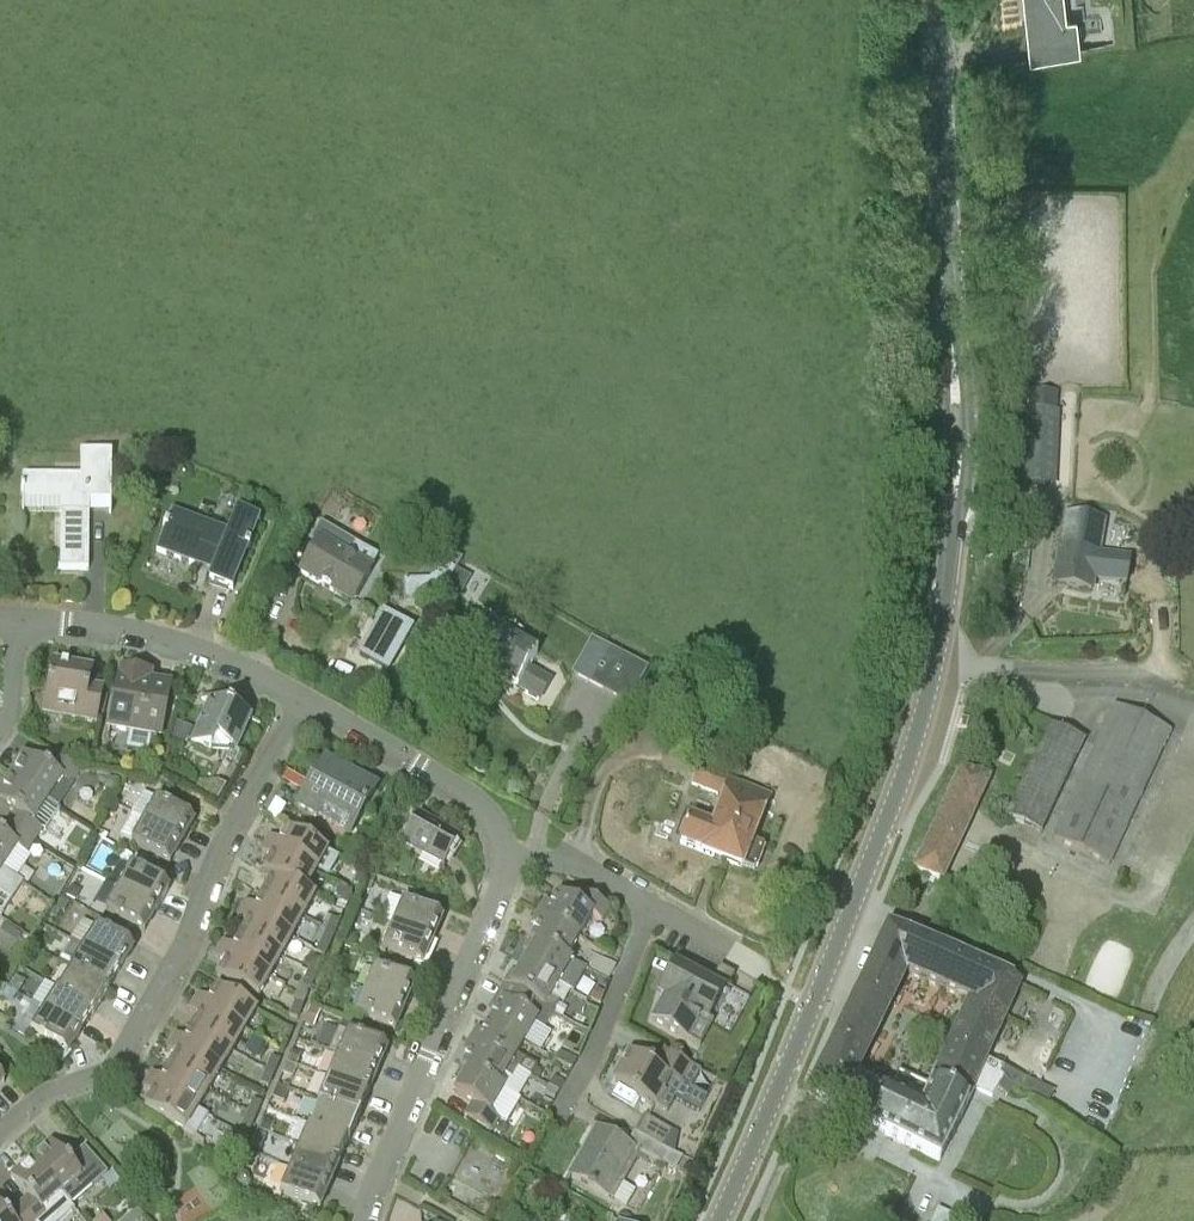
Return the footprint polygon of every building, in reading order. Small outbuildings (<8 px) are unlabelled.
[(1059,19),(1057,0),(1025,0),(1028,27),(1031,64),(1081,54),(1076,18),(1059,19)] [(1026,414),(1023,485),(1048,486),(1050,443),(1056,444),(1057,415),(1026,414)] [(23,476),(22,500),(61,500),(61,512),(60,568),(58,568),(58,569),(88,570),(89,513),(89,500),(110,501),(110,453),(89,453),(89,477),(79,477),(23,476)] [(1014,517),(1033,519),(1035,509),(1015,506),(1014,517)] [(230,589),(257,521),(237,513),(228,535),(195,522),(191,532),(168,523),(157,551),(198,567),(200,561),(215,567),(209,582),(233,591),(233,590),(230,589)] [(1098,556),(1104,520),(1066,513),(1053,584),(1085,590),(1087,579),(1125,585),(1129,561),(1098,556)] [(318,545),(301,573),(352,603),(370,573),(347,559),(339,554),(348,540),(321,524),(311,540),(318,545)] [(456,571),(442,562),(440,561),(434,572),(430,580),(405,580),(405,599),(442,599),(450,583),(456,571)] [(457,598),(469,578),(458,572),(447,592),(457,598)] [(414,629),(382,611),(357,657),(388,675),(414,629)] [(540,698),(549,682),(528,670),(537,655),(517,643),(522,634),(508,626),(496,647),(462,626),(444,656),(478,677),(477,678),(491,686),(498,673),(540,698)] [(592,638),(572,674),(629,705),(648,670),(592,638)] [(44,713),(97,723),(104,690),(88,687),(92,670),(54,662),(44,713)] [(120,669),(109,727),(129,732),(126,749),(148,754),(152,736),(160,738),(171,686),(152,682),(138,680),(140,673),(120,669)] [(210,755),(216,743),(235,752),(251,720),(202,697),(201,699),(210,704),(191,745),(210,755)] [(1109,865),(1171,730),(1114,704),(1052,838),(1109,865)] [(170,739),(183,743),(187,741),(192,727),(176,721),(170,739)] [(1041,833),(1084,740),(1049,723),(1006,817),(1041,833)] [(230,760),(237,769),(244,757),(235,752),(230,760)] [(24,754),(9,776),(48,801),(49,802),(59,808),(73,786),(71,785),(79,773),(54,756),(46,768),(24,754)] [(325,758),(297,805),(318,818),(324,808),(355,826),(377,789),(325,758)] [(687,824),(680,843),(741,867),(742,866),(755,871),(764,846),(751,841),(767,798),(730,784),(731,781),(698,768),(691,785),(725,798),(713,828),(689,819),(692,813),(686,810),(682,822),(687,824)] [(941,879),(984,787),(958,775),(915,867),(941,879)] [(0,790),(0,802),(16,813),(9,825),(34,841),(42,829),(46,832),(61,809),(59,808),(49,802),(48,801),(9,776),(0,790)] [(102,791),(111,797),(118,783),(109,778),(102,791)] [(194,792),(216,804),(226,787),(217,782),(199,783),(194,792)] [(276,797),(282,801),(287,792),(281,788),(276,797)] [(143,793),(131,814),(131,815),(144,822),(181,843),(194,821),(156,800),(143,793)] [(265,818),(278,825),(287,807),(275,800),(265,818)] [(105,813),(113,817),(118,808),(110,803),(105,813)] [(131,815),(119,836),(131,843),(169,865),(181,843),(144,822),(131,815)] [(402,845),(442,869),(460,839),(420,815),(402,845)] [(1,836),(0,836),(0,868),(2,870),(17,848),(26,854),(34,841),(9,825),(1,836)] [(269,837),(266,844),(316,872),(327,852),(312,843),(286,829),(279,842),(269,837)] [(305,891),(316,872),(266,844),(261,852),(270,857),(264,869),(305,892),(305,891)] [(8,898),(12,901),(23,883),(19,881),(17,879),(11,875),(2,870),(0,868),(0,893),(8,898)] [(118,889),(156,911),(168,889),(131,868),(118,889)] [(315,897),(305,891),(305,892),(264,869),(259,878),(269,883),(262,895),(303,917),(315,897)] [(361,888),(367,874),(359,871),(353,884),(361,888)] [(367,874),(361,888),(361,890),(370,893),(376,877),(367,874)] [(67,896),(72,898),(76,901),(77,898),(78,898),(81,891),(71,886),(67,896)] [(346,905),(352,891),(339,886),(333,899),(346,905)] [(143,933),(156,911),(118,889),(106,911),(143,933)] [(592,916),(601,921),(609,908),(583,892),(575,905),(558,894),(551,906),(545,903),(538,913),(579,938),(592,916)] [(292,938),(303,917),(262,895),(255,908),(246,902),(242,910),(292,938)] [(389,896),(379,919),(392,925),(432,941),(442,918),(402,902),(389,896)] [(62,898),(56,907),(56,906),(50,915),(56,918),(61,910),(64,912),(70,903),(62,898)] [(281,958),(292,938),(242,910),(237,917),(247,923),(240,935),(281,958)] [(566,959),(579,938),(538,913),(532,925),(537,928),(531,939),(566,959)] [(321,928),(334,933),(340,920),(327,915),(321,928)] [(36,937),(46,944),(54,932),(43,925),(36,937)] [(422,965),(432,941),(392,925),(383,948),(422,965)] [(1022,987),(888,926),(878,947),(856,994),(848,1011),(807,1096),(873,1126),(883,1130),(946,1158),(970,1104),(973,1099),(977,1090),(995,1099),(998,1092),(1005,1079),(999,1076),(1003,1068),(990,1062),(988,1061),(998,1040),(1022,987)] [(0,936),(0,944),(11,952),(21,937),(6,927),(0,936)] [(83,949),(119,971),(133,950),(97,927),(83,949)] [(328,947),(334,933),(321,928),(319,927),(313,941),(328,947)] [(357,942),(356,936),(351,934),(345,937),(346,945),(351,947),(357,942)] [(269,978),(281,958),(240,935),(233,948),(223,943),(219,950),(269,978)] [(530,953),(523,964),(558,985),(571,992),(573,994),(582,980),(586,973),(585,972),(580,969),(581,967),(579,966),(572,962),(566,959),(531,939),(524,950),(530,953)] [(107,990),(119,971),(83,949),(70,969),(107,993),(109,991),(107,990)] [(258,999),(269,978),(219,950),(215,958),(224,963),(217,976),(258,999)] [(574,959),(580,963),(586,954),(579,950),(574,959)] [(615,966),(594,955),(590,953),(581,967),(580,969),(585,972),(586,973),(606,983),(615,966)] [(307,972),(316,976),(322,963),(313,959),(307,972)] [(511,972),(505,983),(531,999),(530,1000),(545,1008),(553,1013),(555,1014),(562,1019),(568,1009),(559,1004),(560,1003),(551,998),(558,985),(523,964),(517,976),(511,972)] [(669,990),(652,1020),(687,1040),(690,1041),(700,1047),(713,1023),(730,1032),(748,1000),(725,987),(722,991),(692,974),(676,965),(663,987),(669,990)] [(328,975),(337,979),(341,969),(333,966),(328,975)] [(728,985),(734,975),(720,966),(713,977),(728,985)] [(364,991),(404,1007),(414,985),(374,968),(364,991)] [(94,1014),(107,993),(70,969),(69,971),(70,971),(59,990),(58,989),(57,990),(94,1014)] [(307,973),(301,986),(308,989),(310,990),(316,977),(307,973)] [(9,987),(18,993),(26,981),(16,975),(9,987)] [(555,1014),(553,1013),(530,1000),(531,999),(505,983),(490,1008),(495,1011),(489,1022),(524,1043),(534,1025),(545,1031),(555,1014)] [(243,1033),(256,1012),(216,988),(208,1001),(199,995),(194,1004),(243,1033)] [(93,1016),(94,1014),(57,990),(44,1011),(80,1034),(92,1015),(93,1016)] [(590,1001),(598,1006),(604,995),(596,990),(590,1001)] [(395,1031),(404,1007),(364,991),(355,1014),(395,1031)] [(297,1020),(303,1005),(295,1002),(289,1017),(297,1020)] [(231,1053),(243,1033),(194,1004),(190,1010),(199,1015),(192,1029),(231,1053)] [(303,1023),(314,1028),(321,1012),(310,1007),(303,1023)] [(44,1011),(30,1032),(48,1044),(44,1051),(55,1057),(63,1061),(66,1055),(69,1051),(80,1034),(44,1011)] [(517,1055),(524,1043),(489,1022),(482,1034),(477,1030),(470,1041),(518,1070),(531,1078),(537,1067),(526,1060),(517,1055)] [(278,1041),(287,1044),(293,1030),(284,1026),(278,1041)] [(220,1072),(231,1053),(192,1029),(185,1040),(176,1035),(171,1043),(220,1072)] [(347,1033),(339,1030),(330,1052),(338,1055),(337,1056),(377,1073),(387,1049),(347,1033)] [(469,1056),(463,1066),(498,1088),(499,1086),(505,1075),(512,1080),(518,1070),(470,1041),(463,1052),(469,1056)] [(208,1092),(220,1072),(171,1043),(167,1049),(176,1055),(168,1068),(208,1092)] [(286,1063),(297,1067),(301,1055),(291,1051),(286,1063)] [(691,1089),(700,1072),(663,1051),(654,1067),(631,1054),(615,1081),(634,1092),(633,1094),(657,1108),(657,1107),(667,1113),(674,1100),(698,1114),(707,1098),(691,1089)] [(559,1052),(554,1060),(572,1070),(576,1062),(559,1052)] [(271,1056),(265,1070),(274,1074),(280,1060),(271,1056)] [(367,1095),(377,1073),(337,1056),(328,1079),(367,1095)] [(281,1074),(292,1079),(297,1068),(286,1063),(281,1074)] [(461,1081),(454,1093),(473,1104),(466,1117),(492,1132),(500,1119),(507,1123),(508,1121),(521,1099),(519,1098),(504,1089),(499,1086),(498,1088),(463,1066),(456,1078),(461,1081)] [(197,1111),(208,1092),(168,1068),(161,1080),(152,1074),(147,1082),(197,1111)] [(265,1070),(259,1084),(269,1087),(274,1074),(265,1070)] [(553,1078),(548,1087),(558,1093),(563,1084),(553,1078)] [(358,1116),(367,1095),(328,1079),(318,1101),(359,1119),(360,1116),(358,1116)] [(1021,1088),(1019,1092),(1048,1106),(1050,1102),(1054,1092),(1025,1079),(1021,1088)] [(147,1082),(143,1089),(152,1094),(145,1106),(145,1107),(184,1131),(196,1138),(208,1118),(197,1111),(147,1082)] [(271,1098),(284,1103),(289,1091),(276,1086),(271,1098)] [(558,1095),(548,1089),(544,1095),(554,1101),(555,1102),(558,1095)] [(252,1100),(247,1113),(256,1117),(261,1103),(252,1100)] [(349,1141),(359,1119),(318,1101),(317,1103),(319,1103),(311,1123),(309,1123),(308,1124),(349,1141)] [(241,1127),(251,1130),(256,1117),(247,1113),(241,1127)] [(635,1133),(662,1148),(672,1131),(645,1116),(635,1133)] [(259,1130),(270,1134),(275,1123),(264,1118),(259,1130)] [(348,1144),(349,1141),(308,1124),(299,1147),(338,1164),(347,1143),(348,1144)] [(581,1153),(569,1176),(614,1201),(623,1184),(639,1155),(663,1168),(665,1163),(676,1170),(677,1169),(687,1174),(692,1165),(682,1159),(672,1154),(662,1148),(635,1133),(634,1132),(626,1146),(595,1128),(595,1129),(596,1130),(583,1154),(581,1153)] [(240,1148),(244,1139),(231,1132),(225,1142),(239,1149),(240,1148)] [(249,1149),(259,1153),(266,1138),(256,1133),(249,1149)] [(30,1160),(61,1194),(71,1206),(107,1174),(84,1148),(68,1162),(51,1142),(30,1160)] [(329,1186),(338,1164),(299,1147),(289,1169),(329,1186)] [(240,1148),(234,1162),(242,1165),(248,1152),(240,1148)] [(61,1194),(30,1160),(10,1178),(28,1197),(17,1207),(30,1220),(46,1220),(48,1220),(41,1212),(61,1194)] [(319,1210),(329,1186),(289,1169),(279,1193),(319,1210)] [(234,1184),(248,1189),(251,1183),(237,1177),(234,1184)] [(7,1216),(0,1208),(0,1220),(30,1220),(17,1207),(7,1216)] [(130,1214),(136,1220),(143,1214),(137,1208),(130,1214)]
